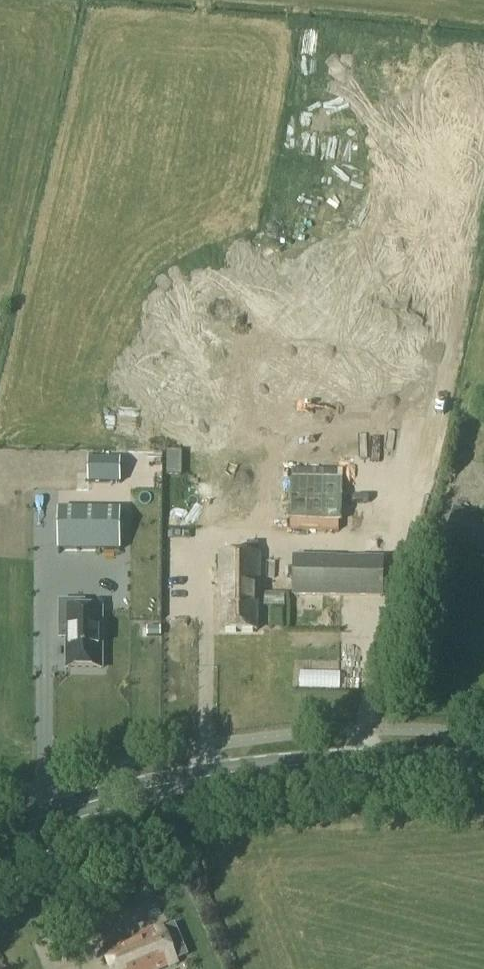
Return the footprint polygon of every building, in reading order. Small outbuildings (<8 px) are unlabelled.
[(228,233),(210,274),(229,283),(247,242),(228,233)] [(200,421),(220,422),(221,363),(128,361),(126,429),(200,431),(200,421)] [(141,499),(141,513),(214,513),(214,453),(125,453),(125,499),(141,499)] [(352,491),(352,496),(389,497),(390,455),(305,453),(305,490),(352,491)] [(119,484),(119,461),(87,461),(87,484),(119,484)] [(388,532),(388,497),(256,496),(255,509),(271,509),(271,520),(304,520),(304,539),(364,540),(364,531),(388,532)] [(118,553),(118,512),(57,512),(57,552),(118,553)] [(219,557),(219,602),(221,602),(221,632),(258,632),(258,600),(260,600),(260,557),(219,557)] [(291,557),(291,597),(381,598),(382,558),(352,557),(351,558),(335,558),(335,557),(291,557)] [(66,670),(100,670),(101,612),(83,611),(83,604),(59,604),(58,640),(66,640),(66,670)] [(136,654),(123,655),(124,671),(137,670),(136,654)] [(105,952),(112,968),(161,968),(179,961),(164,927),(105,952)]
